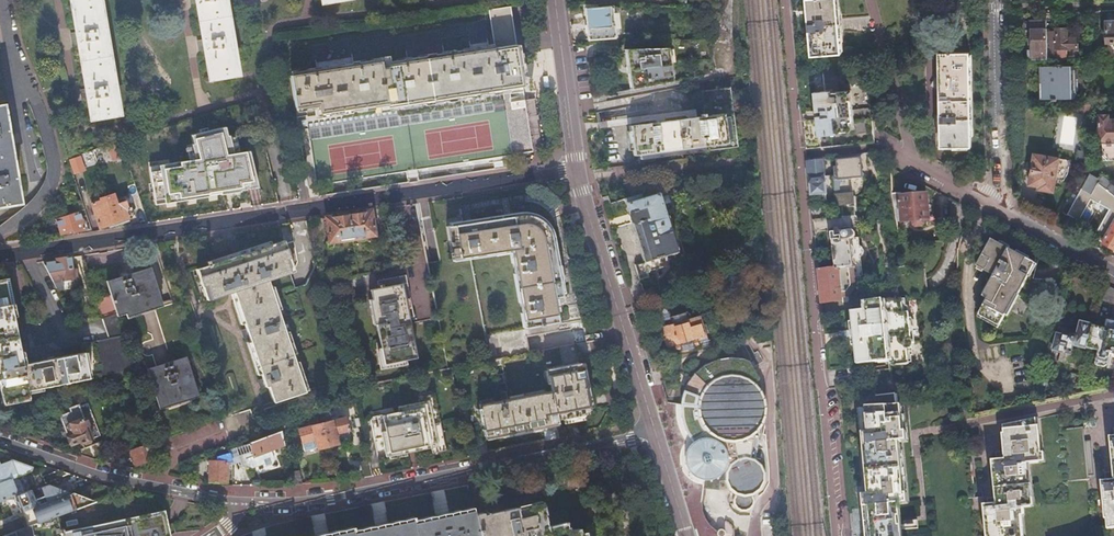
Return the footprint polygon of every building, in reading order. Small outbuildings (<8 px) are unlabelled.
[(91,117),(118,113),(99,0),(70,0),(91,117)] [(208,78),(237,73),(224,0),(195,0),(208,78)] [(715,7),(713,38),(729,39),(729,33),(726,32),(729,26),(726,22),(730,16),(726,13),(730,6),(727,2),(728,0),(715,0),(715,7)] [(812,56),(843,53),(838,0),(806,0),(812,56)] [(509,4),(484,8),(490,45),(515,44),(511,23),(509,4)] [(610,6),(584,9),(588,39),(620,36),(617,13),(611,14),(610,6)] [(1031,21),(1033,60),(1049,59),(1048,32),(1048,30),(1048,21),(1031,21)] [(1049,59),(1057,59),(1078,59),(1078,33),(1067,34),(1067,28),(1057,29),(1057,32),(1048,32),(1049,59)] [(383,62),(392,116),(523,97),(515,44),(490,45),(383,62)] [(667,47),(624,49),(629,88),(671,81),(667,47)] [(971,53),(940,53),(941,147),(973,147),(971,53)] [(392,116),(383,62),(286,76),(292,120),(316,117),(318,128),(392,116)] [(1057,66),(1040,67),(1040,99),(1052,99),(1052,101),(1057,101),(1057,99),(1072,99),(1072,87),(1077,87),(1076,80),(1072,80),(1072,66),(1061,66),(1061,64),(1058,64),(1057,66)] [(806,150),(875,144),(874,128),(854,130),(851,90),(840,91),(838,70),(800,74),(806,150)] [(702,115),(629,126),(634,156),(710,146),(711,151),(738,147),(730,87),(699,91),(702,115)] [(392,116),(318,128),(308,130),(317,186),(532,155),(523,97),(392,116)] [(1084,114),(1085,105),(1072,105),(1071,112),(1084,114)] [(1092,105),(1085,105),(1084,114),(1092,115),(1092,105)] [(3,207),(3,204),(17,201),(1,106),(0,107),(0,207),(3,207)] [(1099,112),(1100,135),(1103,135),(1104,160),(1113,159),(1113,119),(1110,119),(1110,112),(1099,112)] [(206,139),(179,144),(183,168),(210,163),(206,139)] [(124,156),(118,141),(107,145),(112,159),(112,160),(124,156)] [(112,159),(107,145),(93,149),(97,164),(112,159)] [(1087,163),(1092,154),(1079,149),(1077,159),(1087,163)] [(236,165),(233,150),(219,152),(224,172),(232,171),(235,187),(266,182),(262,157),(247,160),(247,163),(236,165)] [(84,170),(78,154),(69,157),(74,173),(84,170)] [(1035,155),(1031,184),(1041,186),(1040,188),(1044,192),(1050,193),(1054,189),(1056,179),(1064,180),(1068,174),(1069,167),(1067,160),(1035,155)] [(806,159),(810,197),(827,195),(823,157),(806,159)] [(861,158),(836,161),(837,167),(833,168),(834,176),(833,176),(835,206),(853,205),(852,204),(851,194),(852,194),(853,194),(854,194),(855,194),(856,193),(857,193),(858,193),(858,192),(859,192),(860,192),(860,191),(861,191),(861,190),(862,188),(862,187),(862,186),(863,185),(863,184),(863,183),(863,181),(863,180),(863,179),(862,178),(861,158)] [(168,168),(138,175),(140,185),(145,184),(149,199),(175,192),(168,168)] [(1074,187),(1081,190),(1090,195),(1096,184),(1113,196),(1113,186),(1111,184),(1112,182),(1103,176),(1100,180),(1090,174),(1088,177),(1081,174),(1074,187)] [(1081,190),(1071,210),(1082,216),(1091,200),(1109,210),(1095,237),(1103,242),(1113,222),(1113,196),(1096,184),(1090,195),(1081,190)] [(113,192),(106,194),(98,197),(99,200),(91,203),(99,226),(108,223),(109,225),(125,219),(127,218),(126,216),(132,214),(129,205),(127,206),(119,209),(116,201),(113,192)] [(638,193),(622,197),(642,261),(633,263),(637,278),(647,275),(645,270),(663,265),(662,259),(666,257),(664,252),(673,249),(655,192),(639,197),(638,193)] [(901,192),(891,193),(893,203),(894,208),(901,208),(903,222),(915,221),(918,225),(922,224),(924,221),(926,220),(924,194),(901,197),(901,192)] [(124,198),(116,201),(119,209),(127,206),(124,198)] [(347,214),(351,238),(374,234),(370,210),(347,214)] [(84,228),(78,211),(55,219),(60,233),(74,230),(74,232),(84,228)] [(347,214),(325,217),(329,241),(351,238),(347,214)] [(522,214),(445,226),(450,259),(511,249),(525,327),(558,322),(553,298),(561,296),(550,234),(549,231),(547,227),(545,224),(543,221),(540,219),(537,217),(533,215),(530,214),(526,214),(522,214)] [(852,216),(829,218),(834,269),(818,271),(821,303),(841,301),(840,297),(847,296),(855,287),(854,278),(862,277),(860,259),(862,257),(863,256),(864,254),(863,252),(862,249),(859,248),(859,240),(851,240),(850,231),(853,227),(852,216)] [(1103,242),(1113,248),(1113,222),(1103,242)] [(206,265),(197,268),(203,286),(207,284),(212,298),(234,291),(265,387),(268,386),(273,401),(304,392),(267,280),(291,272),(286,259),(290,258),(284,240),(210,263),(209,260),(205,262),(206,265)] [(990,240),(976,268),(994,277),(984,296),(991,300),(982,317),(1009,330),(1025,299),(1027,300),(1038,278),(1034,277),(1040,265),(990,240)] [(42,262),(52,281),(77,277),(76,268),(72,269),(70,257),(42,262)] [(110,295),(116,313),(160,298),(151,268),(129,274),(128,271),(126,270),(124,270),(123,270),(121,271),(120,273),(121,277),(106,282),(110,295)] [(370,299),(368,300),(372,325),(375,324),(383,363),(415,357),(399,275),(375,280),(375,284),(380,283),(381,287),(368,289),(370,299)] [(101,317),(108,337),(59,348),(61,357),(22,364),(5,279),(0,280),(0,391),(2,402),(29,397),(27,390),(134,368),(116,313),(101,317)] [(740,280),(719,286),(722,297),(743,291),(740,280)] [(1113,305),(1113,304),(1113,290),(1105,286),(1100,300),(1113,305)] [(96,300),(101,317),(116,313),(110,295),(97,299),(96,300)] [(660,297),(650,300),(656,320),(666,317),(666,310),(664,303),(660,297)] [(901,299),(896,299),(863,303),(865,311),(852,312),(853,323),(850,324),(851,331),(841,332),(842,340),(852,339),(852,347),(855,347),(857,364),(878,362),(878,364),(890,363),(890,366),(909,364),(908,357),(906,357),(906,350),(912,350),(911,345),(914,344),(914,341),(911,342),(908,312),(901,313),(900,306),(902,306),(901,299)] [(700,316),(697,317),(703,335),(705,334),(704,331),(707,330),(705,323),(702,324),(700,316)] [(667,346),(670,355),(694,348),(692,338),(703,335),(697,317),(672,324),(671,322),(659,326),(665,346),(667,346)] [(1113,331),(1113,330),(1113,321),(1107,319),(1104,328),(1093,325),(1092,326),(1088,344),(1087,347),(1087,348),(1097,350),(1094,361),(1096,365),(1104,367),(1108,365),(1111,354),(1113,355),(1113,331)] [(1088,344),(1092,326),(1081,323),(1077,336),(1076,335),(1074,335),(1073,336),(1072,337),(1071,338),(1058,335),(1055,349),(1072,353),(1074,345),(1080,347),(1081,343),(1088,344)] [(163,364),(147,370),(157,402),(196,389),(187,357),(171,362),(169,357),(168,355),(166,355),(165,355),(163,356),(162,357),(161,359),(163,364)] [(680,397),(680,402),(680,407),(681,411),(685,424),(692,444),(686,455),(687,467),(696,478),(711,479),(714,479),(725,484),(731,493),(729,503),(733,508),(736,511),(743,512),(747,512),(751,510),(755,505),(755,498),(760,497),(763,495),(765,492),(767,488),(769,485),(766,438),(764,438),(764,431),(761,424),(762,418),(763,409),(761,404),(761,399),(759,395),(758,390),(755,386),(752,381),(760,377),(755,364),(746,361),(737,359),(728,357),(721,358),(715,360),(709,362),(703,365),(693,372),(688,369),(683,375),(681,380),(685,382),(682,389),(681,393),(680,397)] [(478,407),(476,408),(477,413),(479,412),(484,435),(556,421),(556,419),(588,413),(578,362),(546,369),(550,391),(478,404),(478,407)] [(1046,363),(1040,385),(1045,386),(1051,364),(1046,363)] [(1071,372),(1064,396),(1075,394),(1077,385),(1080,375),(1071,372)] [(1077,385),(1075,394),(1083,392),(1085,387),(1077,385)] [(418,395),(419,400),(434,397),(433,392),(418,395)] [(861,433),(867,494),(862,494),(866,535),(901,535),(899,503),(908,502),(902,441),(905,441),(901,405),(894,405),(893,394),(875,394),(876,406),(865,406),(867,433),(861,433)] [(369,416),(374,438),(381,437),(385,456),(389,455),(406,452),(415,450),(430,447),(444,444),(434,397),(419,400),(397,405),(398,410),(369,416)] [(999,397),(1001,409),(1007,408),(1006,401),(1006,400),(1004,398),(1003,397),(1001,397),(999,397)] [(70,411),(59,415),(71,446),(101,435),(88,404),(80,407),(79,404),(69,408),(70,411)] [(345,416),(321,422),(327,445),(338,442),(337,440),(349,437),(348,430),(348,429),(345,416)] [(983,504),(986,535),(1020,535),(1018,508),(1031,507),(1027,464),(1039,463),(1035,419),(1003,425),(1004,434),(1002,434),(1004,459),(992,460),(996,503),(983,504)] [(327,445),(321,422),(292,430),(297,451),(315,446),(315,448),(327,445)] [(282,444),(279,430),(249,442),(249,443),(228,449),(229,451),(232,461),(232,463),(252,456),(252,455),(259,453),(282,444)] [(1100,481),(1103,518),(1106,518),(1107,529),(1113,528),(1113,437),(1109,437),(1113,479),(1100,481)] [(81,448),(78,453),(94,459),(106,453),(101,440),(81,448)] [(158,457),(151,441),(129,449),(135,466),(158,457)] [(232,461),(229,451),(217,456),(217,460),(210,461),(209,481),(227,482),(227,462),(232,461)] [(12,477),(33,469),(34,466),(11,458),(10,460),(0,464),(0,481),(12,477)] [(372,475),(368,460),(360,462),(363,477),(372,475)] [(298,469),(289,471),(292,484),(301,483),(298,469)] [(69,473),(58,470),(42,476),(44,483),(69,473)] [(0,481),(0,500),(19,493),(29,489),(26,480),(14,484),(12,477),(0,481)] [(44,498),(37,501),(38,504),(46,501),(45,500),(61,494),(56,482),(40,488),(44,498)] [(31,488),(29,489),(19,493),(26,509),(30,508),(38,504),(37,501),(31,488)] [(478,535),(585,535),(584,534),(580,535),(579,528),(569,530),(567,521),(547,525),(542,500),(473,513),(478,535)] [(26,509),(19,512),(10,516),(6,517),(12,532),(1,535),(17,535),(16,531),(36,523),(30,508),(26,509)] [(164,510),(63,533),(63,535),(170,535),(164,510)] [(473,510),(413,522),(412,520),(353,532),(352,530),(324,535),(478,535),(473,513),(473,510)]
